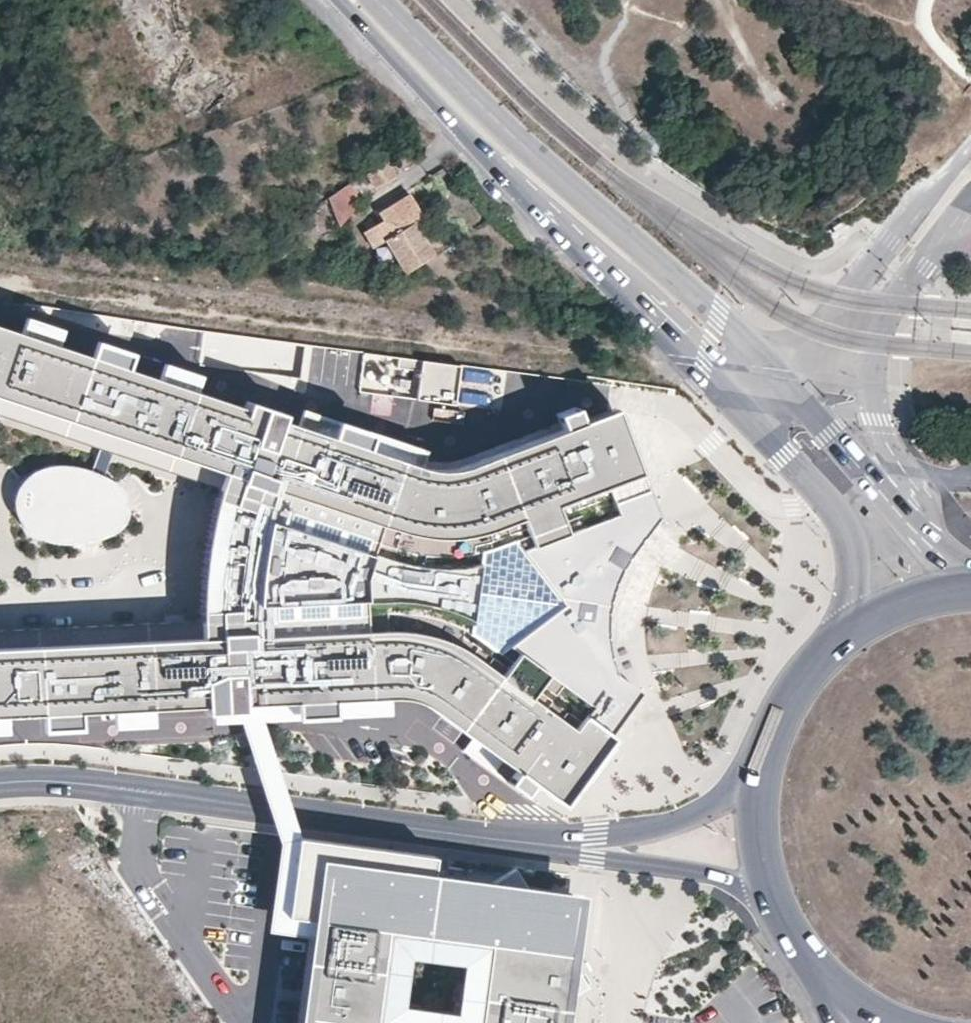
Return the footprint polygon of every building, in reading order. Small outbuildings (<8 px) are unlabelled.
[(385,161),(358,178),(327,199),(340,226),(360,202),(359,197),(393,177),(385,161)] [(423,217),(412,197),(380,215),(385,223),(391,219),(399,231),(413,223),(423,217)] [(385,223),(378,227),(385,238),(407,272),(433,254),(413,223),(399,231),(391,219),(385,223)] [(385,238),(378,227),(368,233),(375,244),(385,238)] [(388,710),(388,695),(410,698),(432,709),(515,770),(507,781),(522,793),(530,782),(560,803),(610,735),(606,732),(637,690),(612,671),(607,655),(603,635),(605,603),(610,584),(618,566),(655,514),(615,408),(580,421),(575,407),(557,414),(563,428),(465,465),(446,469),(430,468),(418,465),(423,451),(301,410),(296,424),(280,419),(282,413),(247,401),(245,407),(193,390),(198,376),(163,364),(158,378),(125,367),(129,353),(94,341),(89,355),(55,344),(59,330),(25,318),(20,332),(0,326),(0,415),(218,488),(230,492),(229,494),(229,495),(229,497),(228,498),(228,500),(227,501),(227,502),(225,509),(224,516),(222,523),(221,530),(220,537),(219,544),(218,550),(217,557),(216,564),(215,571),(214,577),(214,584),(213,590),(213,597),(213,603),(213,609),(213,611),(213,612),(213,613),(213,614),(213,619),(200,620),(0,630),(0,729),(5,729),(4,714),(40,712),(41,727),(78,725),(77,710),(113,709),(114,724),(150,722),(150,707),(204,704),(205,710),(241,709),(241,702),(257,702),(258,717),(264,716),(388,710)] [(309,344),(202,329),(199,367),(307,382),(309,344)] [(460,365),(398,357),(397,368),(420,372),(416,398),(456,405),(460,365)] [(508,372),(460,365),(456,405),(503,412),(508,372)] [(33,466),(23,475),(12,483),(10,493),(12,509),(16,520),(32,533),(50,543),(75,542),(100,536),(120,526),(126,512),(124,494),(108,480),(88,470),(61,461),(33,466)] [(200,620),(213,619),(213,614),(213,613),(213,612),(213,611),(213,609),(213,603),(213,597),(213,590),(214,584),(214,577),(215,571),(216,564),(217,557),(218,550),(219,544),(220,537),(221,530),(222,523),(224,516),(225,509),(227,502),(227,501),(228,500),(228,498),(229,497),(229,495),(229,494),(230,492),(218,488),(213,506),(202,569),(200,620)] [(258,717),(289,840),(295,841),(296,836),(264,716),(258,717)] [(559,1005),(568,999),(587,986),(572,962),(566,952),(573,900),(430,881),(431,873),(434,855),(296,836),(295,841),(285,915),(310,918),(318,919),(304,1022),(377,1022),(372,1022),(384,929),(486,942),(475,1022),(557,1022),(559,1005)] [(271,925),(309,931),(310,918),(285,915),(295,841),(289,840),(283,839),(271,925)] [(566,952),(572,962),(582,893),(431,873),(430,881),(573,900),(566,952)] [(310,918),(309,931),(296,1022),(304,1022),(318,919),(310,918)] [(372,1022),(377,1022),(475,1022),(486,942),(384,929),(372,1022)] [(568,999),(559,1005),(557,1022),(564,1022),(568,999)] [(603,1014),(606,1015),(604,1022),(637,1022),(640,1009),(606,1000),(603,1014)]
